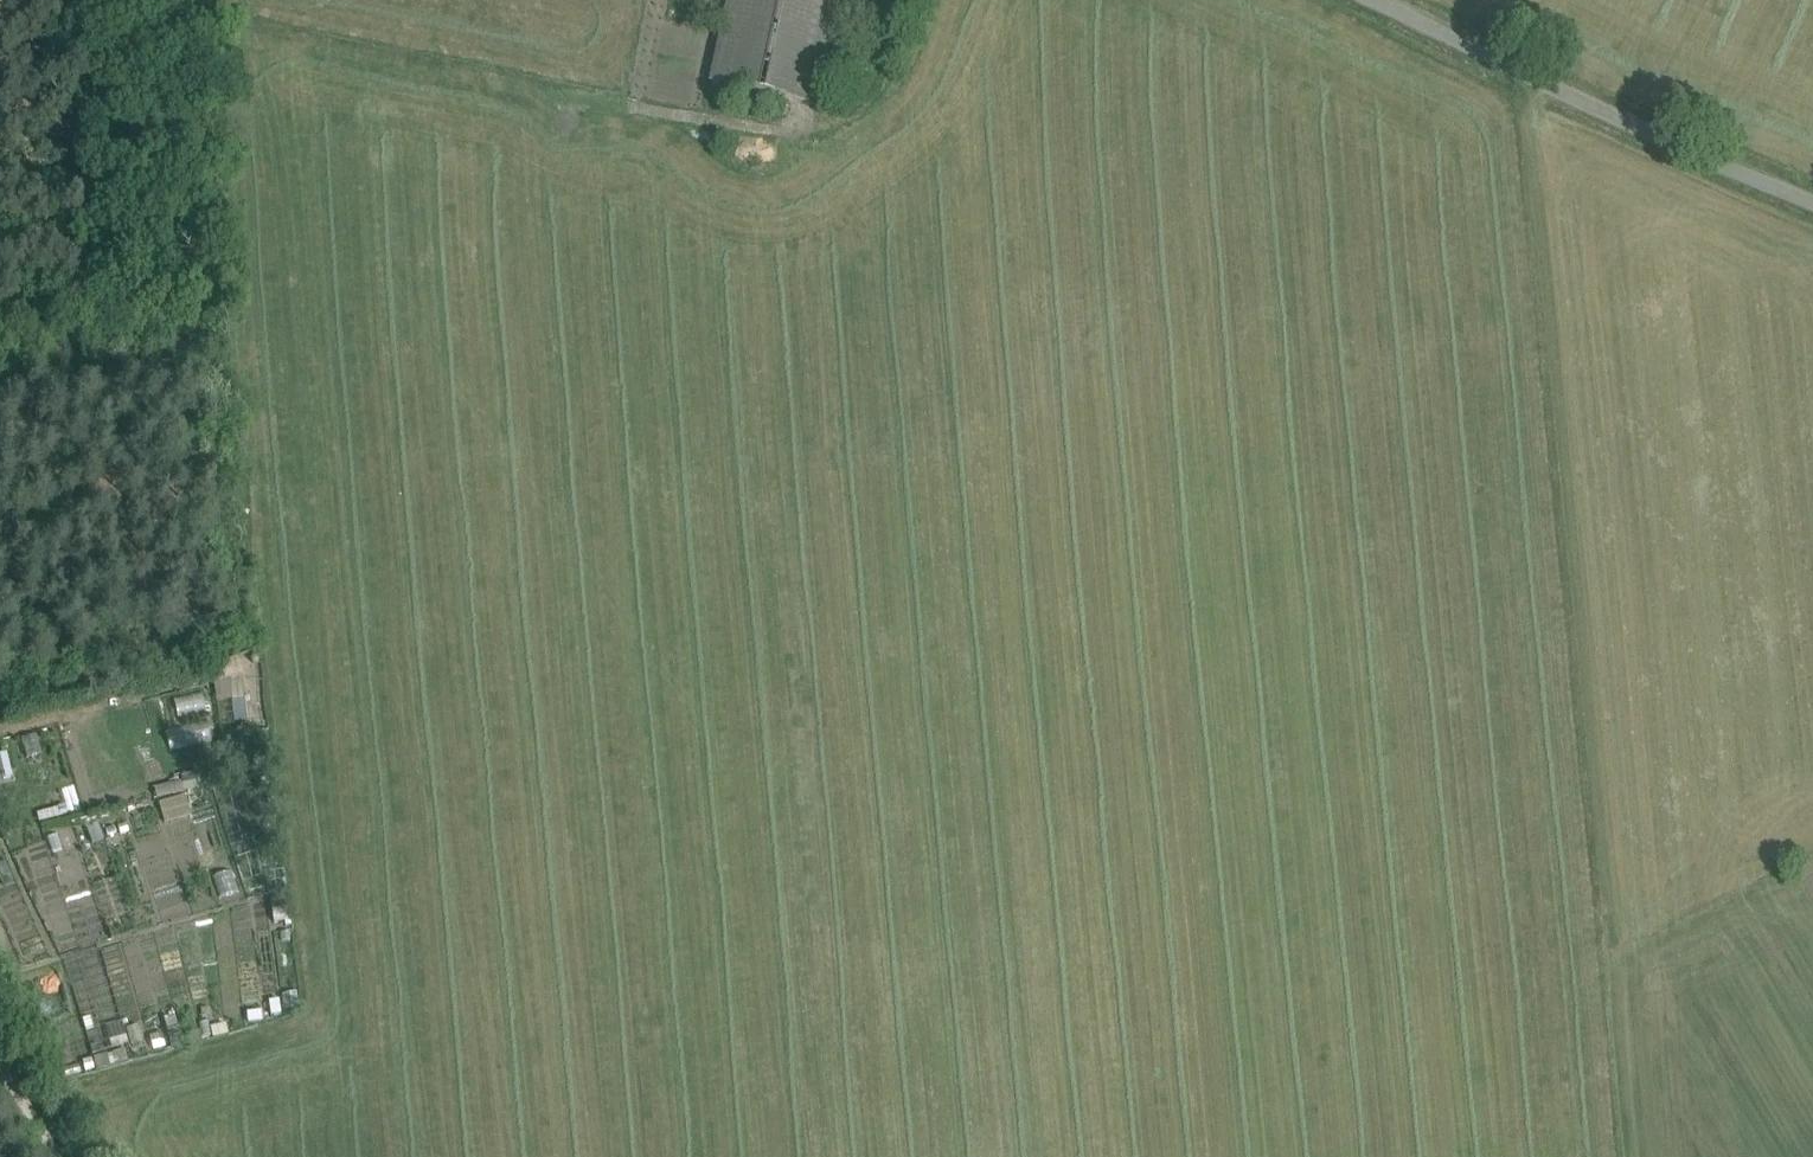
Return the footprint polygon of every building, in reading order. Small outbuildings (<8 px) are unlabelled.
[(711,83),(819,105),(839,0),(729,0),(711,83)]
